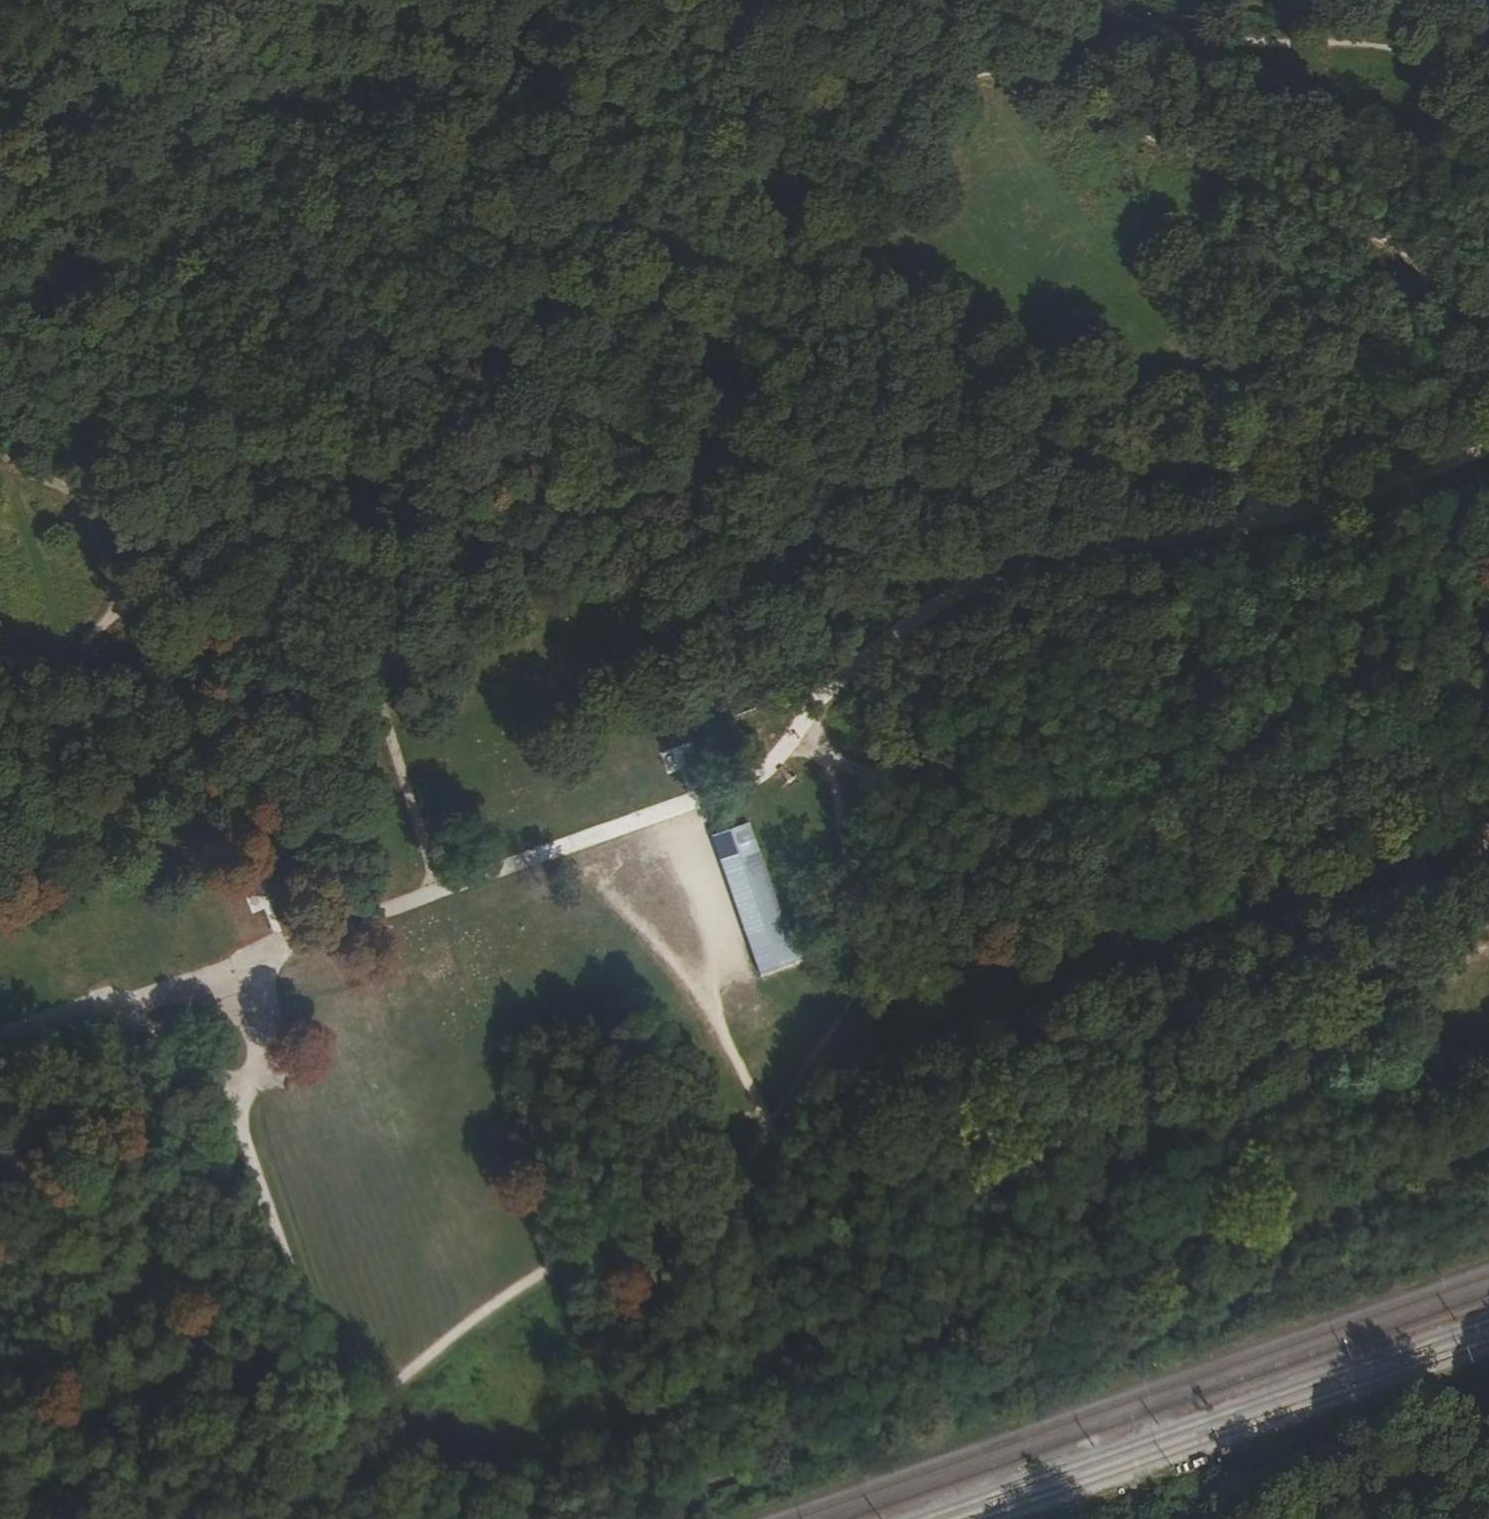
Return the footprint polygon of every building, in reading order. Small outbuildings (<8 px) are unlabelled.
[(1445,795),(1466,855),(1488,847),(1488,778),(1445,795)] [(800,958),(752,820),(711,834),(759,972),(800,958)]
